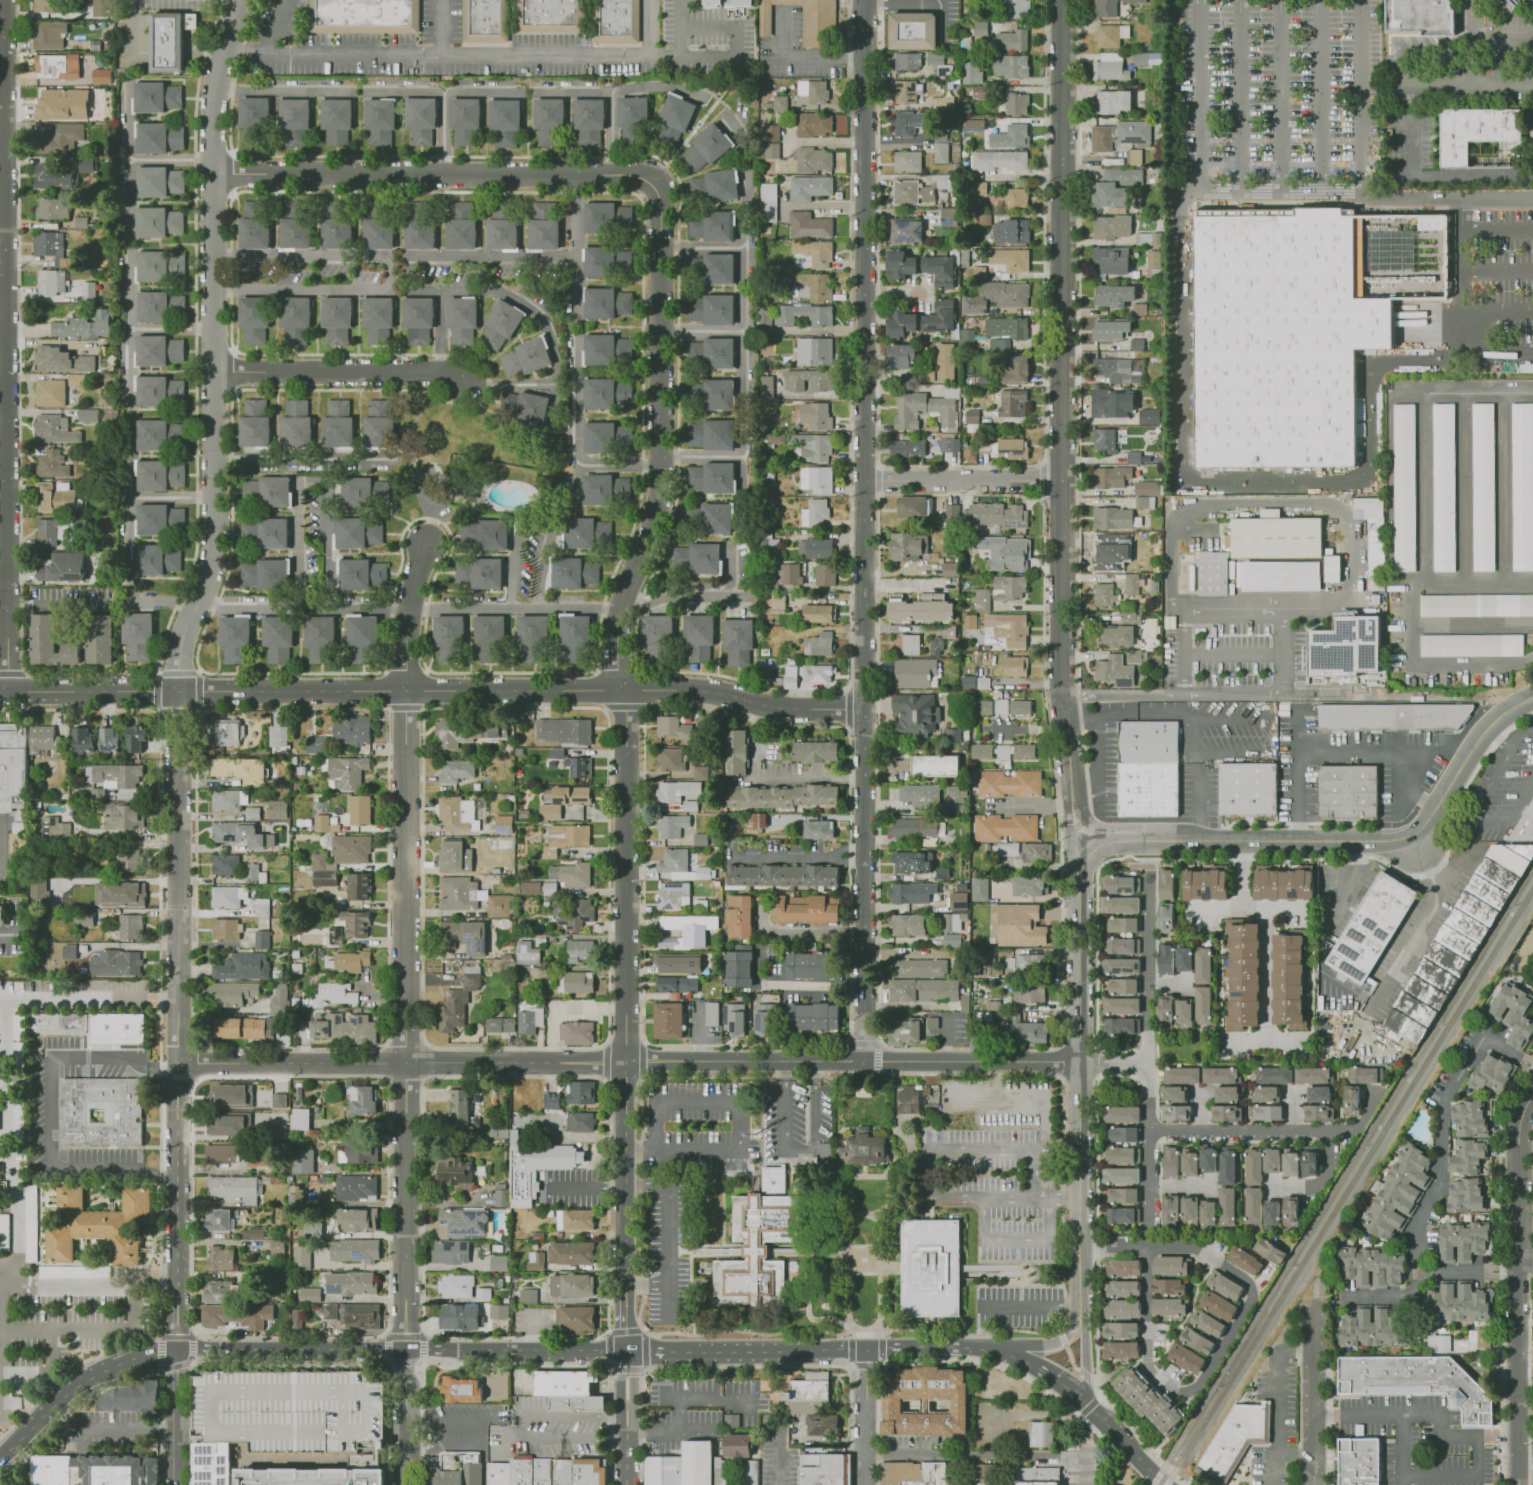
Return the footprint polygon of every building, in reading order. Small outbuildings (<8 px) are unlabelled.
[(59,11),(60,0),(31,0),(31,11),(59,11)] [(90,18),(91,0),(111,0),(110,19),(90,18)] [(309,32),(309,0),(418,0),(418,33),(309,32)] [(463,43),(464,0),(509,0),(509,43),(463,43)] [(518,33),(518,0),(585,0),(585,34),(518,33)] [(595,44),(595,0),(639,0),(639,44),(595,44)] [(708,8),(708,0),(753,0),(753,8),(708,8)] [(761,37),(761,0),(838,0),(838,50),(803,50),(803,5),(772,5),(772,37),(761,37)] [(1005,17),(1028,17),(1028,0),(1005,0),(1005,17)] [(1092,19),(1092,0),(1119,0),(1119,19),(1092,19)] [(1384,32),(1384,0),(1448,0),(1448,11),(1455,11),(1455,36),(1423,36),(1423,32),(1384,32)] [(894,14),(935,13),(940,17),(939,51),(893,52),(894,14)] [(150,14),(197,14),(197,30),(183,30),(183,74),(150,74),(150,14)] [(56,22),(55,48),(35,47),(36,21),(56,22)] [(1096,25),(1129,25),(1129,37),(1119,37),(1119,47),(1095,47),(1096,25)] [(973,29),(984,29),(984,37),(973,37),(973,29)] [(1026,29),(1026,51),(1002,51),(1002,34),(1014,34),(1014,29),(1026,29)] [(1121,53),(1121,80),(1092,80),(1093,62),(1099,62),(1099,52),(1121,53)] [(1133,53),(1162,53),(1162,66),(1133,66),(1133,53)] [(991,56),(1029,55),(1029,80),(1009,81),(1007,75),(992,75),(991,56)] [(902,71),(919,71),(920,56),(902,56),(902,71)] [(38,77),(66,77),(66,57),(38,57),(38,77)] [(964,63),(964,84),(982,84),(981,73),(978,73),(977,63),(964,63)] [(936,65),(936,77),(952,77),(952,65),(936,65)] [(111,84),(110,69),(91,69),(91,84),(111,84)] [(895,80),(895,102),(916,102),(916,80),(895,80)] [(810,81),(809,104),(825,104),(826,82),(810,81)] [(179,104),(161,104),(161,109),(136,110),(135,83),(165,82),(165,86),(179,86),(179,104)] [(973,99),(993,99),(992,87),(973,87),(973,99)] [(1130,88),(1093,89),(1094,115),(1119,114),(1118,109),(1131,108),(1130,88)] [(88,89),(40,89),(40,104),(34,103),(34,119),(88,120),(88,89)] [(1006,93),(1029,93),(1029,114),(1006,115),(1006,93)] [(786,96),(772,96),(772,110),(786,110),(786,96)] [(667,97),(697,109),(685,137),(679,134),(671,152),(654,144),(660,130),(654,127),(667,97)] [(935,109),(953,109),(953,98),(936,97),(935,109)] [(238,98),(271,98),(271,128),(264,128),(264,147),(245,147),(245,131),(238,131),(238,98)] [(533,98),(565,98),(565,128),(558,128),(558,147),(539,147),(539,131),(533,131),(533,98)] [(617,98),(649,98),(649,128),(642,128),(642,147),(623,147),(623,131),(617,131),(617,98)] [(280,99),(312,99),(312,129),(305,129),(305,148),(286,148),(286,132),(279,132),(280,99)] [(365,99),(398,99),(397,129),(390,129),(390,148),(371,148),(372,132),(365,132),(365,99)] [(448,99),(481,99),(481,129),(474,129),(474,148),(455,148),(455,132),(448,132),(448,99)] [(489,99),(521,99),(521,129),(514,129),(514,148),(495,148),(495,132),(489,132),(489,99)] [(574,99),(607,99),(607,129),(600,129),(600,148),(581,148),(581,132),(574,132),(574,99)] [(322,100),(354,100),(354,130),(347,130),(347,149),(328,149),(328,133),(322,133),(322,100)] [(407,100),(440,100),(440,130),(433,130),(433,149),(414,149),(414,133),(407,133),(407,100)] [(960,100),(960,112),(970,113),(970,100),(960,100)] [(1440,110),(1523,110),(1523,167),(1441,168),(1440,110)] [(831,116),(818,115),(818,112),(797,112),(797,138),(813,138),(814,133),(830,133),(831,116)] [(930,113),(896,113),(896,136),(914,136),(914,127),(930,127),(930,113)] [(963,120),(984,120),(983,131),(963,131),(963,120)] [(1117,142),(1150,142),(1150,122),(1117,121),(1117,142)] [(722,123),(740,150),(716,167),(712,161),(696,171),(685,156),(699,147),(695,141),(722,123)] [(183,146),(165,147),(165,152),(140,152),(139,125),(169,124),(169,129),(183,129),(183,146)] [(780,124),(780,141),(765,141),(765,124),(780,124)] [(1007,124),(1007,146),(1026,146),(1026,125),(1007,124)] [(79,126),(78,140),(70,140),(69,151),(50,150),(51,125),(79,126)] [(1115,126),(1092,126),(1091,151),(1111,151),(1111,140),(1115,140),(1115,126)] [(933,130),(933,164),(947,164),(947,130),(933,130)] [(780,143),(780,160),(765,160),(765,143),(780,143)] [(830,150),(817,150),(817,147),(796,147),(796,173),(812,173),(813,168),(829,168),(830,150)] [(970,149),(1028,150),(1028,171),(1006,171),(1006,167),(994,167),(993,171),(970,170),(970,149)] [(1142,149),(1142,165),(1127,165),(1126,150),(1142,149)] [(893,152),(920,152),(920,174),(893,175),(893,152)] [(98,160),(97,185),(77,184),(78,159),(98,160)] [(58,164),(57,189),(37,188),(38,163),(58,164)] [(181,189),(163,189),(163,194),(138,194),(137,167),(167,167),(167,171),(181,171),(181,189)] [(1120,170),(1135,170),(1135,181),(1120,181),(1120,170)] [(745,173),(745,204),(714,204),(714,200),(691,200),(691,180),(715,180),(715,173),(745,173)] [(936,190),(951,189),(951,176),(936,176),(936,190)] [(832,178),(792,178),(792,203),(810,203),(810,196),(832,196),(832,178)] [(776,181),(776,198),(761,198),(761,181),(776,181)] [(892,181),(919,181),(919,203),(892,204),(892,181)] [(972,202),(986,201),(986,181),(972,182),(972,202)] [(1125,190),(1116,190),(1115,182),(1090,183),(1090,206),(1125,205),(1125,190)] [(932,186),(935,200),(924,203),(921,189),(932,186)] [(1003,191),(1030,190),(1030,210),(1004,210),(1003,191)] [(271,244),(238,244),(238,214),(245,214),(245,195),(264,195),(264,211),(271,211),(271,244)] [(312,244),(279,245),(279,215),(286,214),(286,196),(305,195),(305,212),(312,212),(312,244)] [(57,197),(56,222),(36,221),(37,196),(57,197)] [(352,245),(319,245),(319,215),(326,215),(326,196),(345,196),(345,212),(352,212),(352,245)] [(435,246),(403,246),(403,216),(410,216),(409,197),(428,197),(428,213),(435,213),(435,246)] [(394,248),(361,248),(361,218),(368,218),(368,199),(387,199),(387,215),(394,215),(394,248)] [(475,248),(443,249),(443,219),(450,218),(450,200),(469,199),(469,216),(475,216),(475,248)] [(561,250),(529,251),(529,221),(536,220),(536,202),(555,201),(555,218),(561,218),(561,250)] [(611,201),(583,201),(583,230),(611,230),(611,225),(629,225),(629,206),(611,206),(611,201)] [(510,204),(509,219),(517,220),(516,251),(485,250),(486,220),(491,220),(491,203),(510,204)] [(776,205),(776,222),(761,222),(761,205),(776,205)] [(941,208),(958,208),(958,226),(941,226),(941,208)] [(739,210),(739,241),(708,241),(708,238),(686,238),(686,218),(709,217),(709,210),(739,210)] [(184,233),(166,233),(166,238),(140,239),(140,211),(169,211),(169,215),(184,215),(184,233)] [(790,211),(790,237),(831,236),(831,220),(810,220),(810,211),(790,211)] [(980,215),(980,225),(989,225),(989,214),(980,215)] [(1198,214),(1355,214),(1358,301),(1395,301),(1395,350),(1361,350),(1361,470),(1201,470),(1198,214)] [(1417,229),(1445,230),(1446,215),(1417,214),(1417,229)] [(1132,216),(1094,215),(1094,239),(1114,239),(1114,234),(1132,234),(1132,216)] [(887,220),(921,219),(922,242),(887,242),(887,220)] [(995,221),(995,242),(1028,242),(1028,221),(995,221)] [(65,255),(34,255),(34,231),(56,231),(56,244),(65,244),(65,255)] [(1139,233),(1163,233),(1163,246),(1138,247),(1139,233)] [(789,242),(834,242),(833,269),(810,269),(810,258),(789,258),(789,242)] [(614,247),(586,247),(586,275),(614,275),(614,271),(632,271),(632,252),(614,252),(614,247)] [(1094,247),(1093,273),(1128,275),(1129,254),(1114,253),(1114,248),(1094,247)] [(987,248),(1028,248),(1028,274),(1006,274),(1005,264),(988,264),(987,248)] [(741,249),(741,280),(710,280),(710,277),(687,277),(687,257),(711,256),(711,249),(741,249)] [(916,250),(885,250),(885,281),(904,281),(904,273),(916,273),(916,250)] [(1144,252),(1144,270),(1162,270),(1162,252),(1144,252)] [(182,277),(164,277),(164,282),(138,282),(138,255),(167,255),(167,259),(182,259),(182,277)] [(922,256),(953,256),(953,289),(935,289),(935,272),(921,272),(922,256)] [(64,271),(38,271),(38,297),(56,297),(56,291),(64,291),(64,271)] [(793,273),(832,273),(831,302),(810,301),(810,285),(793,285),(793,273)] [(80,282),(80,301),(94,300),(94,282),(80,282)] [(979,283),(1027,282),(1027,307),(999,307),(996,300),(987,300),(987,314),(961,314),(961,297),(979,297),(979,283)] [(1134,286),(1094,285),(1094,304),(1113,305),(1113,308),(1124,308),(1124,300),(1133,301),(1134,286)] [(613,288),(585,288),(585,317),(613,316),(613,312),(631,312),(631,293),(613,293),(613,288)] [(738,292),(738,323),(707,324),(707,320),(684,320),(684,300),(708,300),(708,292),(738,292)] [(184,315),(165,315),(166,320),(140,320),(140,293),(169,293),(169,297),(183,297),(184,315)] [(238,295),(270,295),(270,325),(263,325),(263,344),(244,344),(244,328),(238,328),(238,295)] [(279,295),(312,295),(312,325),(305,325),(304,344),(286,344),(286,328),(279,328),(279,295)] [(320,297),(353,297),(353,327),(346,327),(346,346),(327,346),(327,330),(320,330),(320,297)] [(364,297),(396,297),(396,327),(389,327),(389,346),(370,346),(370,330),(363,330),(364,297)] [(405,298),(437,299),(437,329),(430,329),(430,348),(411,347),(411,331),(404,331),(405,298)] [(447,298),(480,298),(480,328),(473,328),(473,347),(454,347),(454,330),(447,330),(447,298)] [(501,300),(528,318),(511,343),(505,339),(495,354),(479,344),(488,330),(483,327),(501,300)] [(1132,304),(1132,316),(1146,316),(1146,304),(1132,304)] [(952,305),(953,329),(922,330),(922,317),(936,317),(936,305),(952,305)] [(771,331),(770,306),(757,307),(758,332),(771,331)] [(833,307),(776,307),(776,327),(794,327),(794,316),(812,316),(812,327),(833,327),(833,307)] [(894,307),(894,319),(888,319),(888,339),(905,338),(905,331),(915,331),(915,316),(901,316),(901,307),(894,307)] [(99,309),(97,335),(110,336),(111,310),(99,309)] [(986,317),(1028,317),(1028,340),(1011,339),(1011,335),(986,335),(986,317)] [(52,322),(68,321),(68,318),(84,318),(84,322),(93,322),(93,335),(52,335),(52,322)] [(1095,319),(1095,328),(1091,328),(1091,340),(1117,340),(1117,334),(1111,334),(1112,319),(1095,319)] [(973,329),(959,329),(959,348),(973,349),(973,329)] [(611,333),(583,333),(583,361),(611,361),(611,357),(629,357),(629,338),(611,338),(611,333)] [(137,335),(137,367),(163,366),(163,357),(182,357),(182,341),(167,341),(167,335),(137,335)] [(546,336),(556,366),(528,376),(526,369),(508,375),(502,358),(517,352),(515,346),(546,336)] [(798,337),(834,337),(834,362),(798,362),(798,337)] [(74,338),(88,338),(87,352),(73,352),(74,338)] [(736,338),(736,369),(705,369),(705,365),(683,365),(683,345),(706,345),(706,338),(736,338)] [(1131,338),(1131,351),(1144,351),(1144,338),(1131,338)] [(988,351),(1008,352),(1009,339),(988,339),(988,351)] [(953,343),(953,381),(937,382),(936,343),(953,343)] [(918,346),(897,346),(897,368),(912,368),(912,362),(917,362),(918,346)] [(50,348),(50,369),(70,369),(71,354),(62,353),(62,348),(50,348)] [(102,348),(103,369),(110,369),(110,348),(102,348)] [(1027,356),(1027,383),(1001,383),(1001,373),(1006,374),(1006,355),(1027,356)] [(1092,357),(1130,357),(1129,383),(1111,383),(1112,375),(1091,374),(1092,357)] [(922,361),(922,378),(933,379),(934,361),(922,361)] [(841,370),(785,371),(785,390),(803,390),(803,379),(820,379),(821,391),(841,391),(841,370)] [(138,373),(138,404),(164,404),(164,395),(183,395),(183,379),(168,379),(168,373),(138,373)] [(69,374),(87,374),(87,386),(69,386),(69,374)] [(736,377),(736,408),(705,408),(705,404),(683,404),(683,384),(706,384),(706,377),(736,377)] [(773,377),(773,394),(758,394),(758,377),(773,377)] [(614,379),(586,380),(586,408),(614,408),(614,403),(632,403),(632,384),(614,384),(614,379)] [(36,380),(64,380),(64,405),(36,405),(36,380)] [(540,423),(547,396),(519,389),(513,416),(517,417),(513,435),(531,439),(535,422),(540,423)] [(898,391),(897,418),(893,418),(893,428),(918,429),(919,421),(910,420),(910,412),(925,412),(925,392),(898,391)] [(1027,391),(1001,391),(1000,417),(1018,417),(1018,402),(1027,402),(1027,391)] [(1123,392),(1092,392),(1092,416),(1114,416),(1114,409),(1123,410),(1123,392)] [(929,398),(955,398),(956,429),(941,429),(941,413),(929,413),(929,398)] [(306,400),(305,415),(312,415),(311,447),(281,446),(282,416),(286,416),(287,399),(306,400)] [(347,399),(346,415),(354,415),(352,446),(322,445),(323,415),(328,415),(328,399),(347,399)] [(264,401),(264,416),(271,416),(270,448),(239,447),(240,417),(245,417),(246,400),(264,401)] [(388,400),(387,416),(395,416),(394,448),(363,447),(364,416),(369,417),(369,400),(388,400)] [(798,403),(833,403),(832,432),(810,431),(810,423),(799,423),(798,403)] [(1432,404),(1453,404),(1455,573),(1434,573),(1432,404)] [(1471,404),(1493,404),(1496,571),(1474,572),(1471,404)] [(1532,404),(1532,488),(1532,571),(1513,571),(1511,405),(1532,404)] [(1394,406),(1415,406),(1417,573),(1396,574),(1394,406)] [(1139,409),(1160,409),(1160,424),(1139,424),(1139,409)] [(966,410),(966,424),(979,424),(979,410),(966,410)] [(78,411),(96,411),(95,426),(78,425),(78,411)] [(37,415),(37,442),(81,442),(81,431),(67,431),(67,416),(37,415)] [(138,418),(138,449),(163,449),(163,439),(183,439),(183,424),(168,424),(168,418),(138,418)] [(738,419),(738,450),(707,450),(707,446),(684,446),(684,426),(708,426),(708,419),(738,419)] [(609,423),(581,423),(581,452),(609,452),(609,447),(627,447),(627,428),(609,428),(609,423)] [(1093,429),(1093,451),(1114,451),(1114,429),(1093,429)] [(798,434),(832,434),(832,463),(810,462),(810,454),(799,454),(798,434)] [(767,444),(784,443),(783,435),(766,436),(767,444)] [(889,438),(923,439),(923,456),(889,455),(889,438)] [(940,438),(959,438),(959,452),(940,452),(940,438)] [(997,438),(1025,438),(1025,455),(997,455),(997,438)] [(63,450),(63,480),(35,480),(35,468),(39,468),(39,458),(46,457),(46,450),(63,450)] [(1127,452),(1140,452),(1140,463),(1127,463),(1127,452)] [(140,458),(140,490),(165,490),(165,480),(185,480),(185,465),(170,465),(170,458),(140,458)] [(737,462),(737,493),(706,494),(706,490),(684,490),(684,470),(708,470),(708,462),(737,462)] [(798,466),(833,466),(832,494),(811,494),(810,486),(799,486),(798,466)] [(1131,468),(1092,468),(1092,486),(1124,487),(1124,479),(1131,479),(1131,468)] [(607,472),(579,472),(579,500),(607,500),(607,496),(625,496),(625,477),(607,477),(607,472)] [(289,475),(290,506),(259,507),(259,503),(236,503),(236,483),(260,483),(260,476),(289,475)] [(371,477),(343,477),(343,506),(371,506),(371,501),(389,501),(389,482),(371,482),(371,477)] [(1133,481),(1159,481),(1159,495),(1133,495),(1133,481)] [(35,485),(54,485),(53,512),(34,512),(35,485)] [(1154,498),(1135,497),(1135,509),(1154,509),(1154,498)] [(827,498),(827,507),(829,507),(829,519),(822,519),(822,528),(801,528),(801,510),(809,510),(809,498),(827,498)] [(895,499),(926,499),(926,520),(895,520),(895,499)] [(734,503),(734,534),(703,534),(703,531),(681,531),(681,510),(705,510),(705,503),(734,503)] [(967,503),(1000,504),(1000,510),(1009,510),(1009,503),(1023,504),(1022,509),(1028,509),(1028,528),(1001,528),(1001,525),(967,524),(967,503)] [(958,505),(945,504),(944,523),(957,524),(958,505)] [(185,529),(167,529),(167,535),(137,535),(137,505),(168,505),(168,510),(185,510),(185,529)] [(1133,529),(1093,528),(1093,507),(1116,508),(1116,511),(1133,511),(1133,529)] [(57,517),(58,547),(37,547),(36,517),(57,517)] [(290,517),(290,548),(259,548),(259,545),(237,545),(236,525),(260,524),(260,517),(290,517)] [(588,517),(560,517),(560,546),(588,546),(588,541),(606,541),(606,522),(588,522),(588,517)] [(363,518),(335,518),(335,547),(363,547),(363,542),(381,542),(381,523),(363,523),(363,518)] [(507,519),(507,550),(476,551),(476,547),(454,547),(454,527),(478,527),(478,519),(507,519)] [(1200,598),(1320,595),(1320,587),(1340,586),(1339,556),(1322,556),(1321,519),(1229,521),(1230,552),(1199,552),(1200,598)] [(1365,521),(1383,521),(1385,643),(1368,643),(1365,521)] [(926,532),(888,531),(887,559),(919,559),(919,550),(926,550),(926,532)] [(1122,533),(1139,533),(1139,546),(1122,546),(1122,533)] [(970,537),(1026,536),(1027,568),(990,568),(990,550),(970,551),(970,537)] [(799,539),(827,538),(827,557),(800,558),(799,539)] [(763,539),(778,539),(778,555),(763,555),(763,539)] [(134,544),(134,575),(159,575),(159,566),(179,566),(179,550),(164,550),(164,544),(134,544)] [(719,544),(719,575),(688,575),(688,571),(666,571),(665,551),(689,551),(689,544),(719,544)] [(1092,545),(1114,545),(1114,564),(1092,564),(1092,545)] [(44,581),(84,582),(84,553),(44,552),(44,581)] [(290,558),(290,589),(259,589),(259,586),(237,586),(236,565),(260,565),(260,558),(290,558)] [(505,558),(505,590),(474,590),(474,586),(452,586),(451,566),(475,566),(475,559),(505,558)] [(365,559),(338,559),(338,587),(366,587),(366,583),(384,583),(384,564),(365,564),(365,559)] [(577,559),(549,559),(549,588),(577,588),(577,583),(595,583),(595,564),(577,564),(577,559)] [(1149,559),(1150,570),(1129,570),(1129,565),(1140,565),(1139,559),(1149,559)] [(814,563),(836,563),(836,584),(815,585),(814,563)] [(943,563),(959,563),(959,576),(943,576),(943,563)] [(778,564),(800,564),(800,580),(778,580),(778,564)] [(1125,574),(1138,575),(1138,594),(1124,594),(1125,574)] [(993,577),(1026,577),(1026,592),(1022,592),(1022,601),(998,600),(998,594),(1005,594),(1005,589),(993,589),(993,577)] [(1150,578),(1150,594),(1160,593),(1159,578),(1150,578)] [(1097,583),(1096,605),(1112,606),(1113,584),(1097,583)] [(972,589),(990,589),(990,608),(972,608),(972,589)] [(1420,596),(1532,594),(1532,616),(1420,618),(1420,596)] [(772,596),(784,596),(783,610),(771,610),(772,596)] [(889,601),(954,602),(953,621),(888,621),(889,601)] [(804,604),(835,605),(834,623),(803,622),(804,604)] [(1379,615),(1356,615),(1356,611),(1333,610),(1333,630),(1307,630),(1307,676),(1356,676),(1356,672),(1379,672),(1379,615)] [(683,612),(716,613),(716,643),(709,643),(709,661),(690,661),(690,645),(683,645),(683,612)] [(1122,612),(1135,612),(1135,620),(1121,620),(1122,612)] [(561,613),(594,613),(594,643),(587,643),(587,662),(568,662),(568,646),(561,646),(561,613)] [(972,613),(973,629),(963,629),(962,614),(972,613)] [(995,613),(1027,613),(1027,648),(1005,648),(1006,636),(995,636),(995,613)] [(31,614),(31,663),(80,663),(80,643),(57,643),(57,614),(31,614)] [(113,614),(114,662),(87,662),(86,615),(113,614)] [(432,614),(465,615),(464,645),(457,645),(457,663),(438,663),(439,647),(432,647),(432,614)] [(474,614),(506,615),(506,645),(499,645),(499,663),(480,663),(480,647),(474,647),(474,614)] [(261,615),(294,615),(294,645),(287,645),(287,664),(268,664),(268,648),(261,648),(261,615)] [(303,615),(336,616),(336,646),(329,646),(329,664),(310,664),(310,648),(303,648),(303,615)] [(345,615),(377,616),(377,646),(370,646),(370,664),(351,664),(351,648),(344,648),(345,615)] [(515,615),(548,615),(548,645),(541,645),(541,664),(522,664),(522,648),(515,648),(515,615)] [(640,615),(673,616),(673,646),(666,646),(666,664),(647,664),(647,648),(640,648),(640,615)] [(218,616),(251,616),(251,646),(244,646),(244,665),(225,665),(225,649),(218,649),(218,616)] [(121,617),(121,645),(127,645),(127,660),(153,660),(152,617),(121,617)] [(723,618),(756,619),(756,649),(749,649),(749,667),(730,667),(730,651),(723,651),(723,618)] [(1146,618),(1145,641),(1159,641),(1159,618),(1146,618)] [(948,625),(958,626),(957,637),(948,637),(948,625)] [(1133,626),(1132,646),(1099,645),(1099,628),(1117,628),(1117,625),(1133,626)] [(831,632),(831,656),(807,656),(807,640),(820,640),(820,632),(831,632)] [(897,634),(920,634),(920,655),(897,654),(897,634)] [(1421,637),(1524,635),(1524,655),(1422,658),(1421,637)] [(931,638),(930,655),(942,656),(942,639),(931,638)] [(1219,656),(1236,656),(1236,642),(1314,642),(1314,655),(1367,655),(1368,684),(1219,684),(1219,656)] [(1122,652),(1122,666),(1134,667),(1133,688),(1104,687),(1105,681),(1095,681),(1095,661),(1104,661),(1105,651),(1122,652)] [(1127,652),(1145,651),(1145,664),(1127,664),(1127,652)] [(1003,656),(1024,657),(1023,676),(1002,675),(1003,656)] [(935,661),(895,661),(894,690),(928,690),(928,673),(935,673),(935,661)] [(784,665),(784,690),(797,690),(797,665),(784,665)] [(834,667),(804,667),(804,683),(829,683),(829,676),(835,676),(834,667)] [(978,677),(988,677),(988,687),(978,688),(978,677)] [(961,678),(971,678),(971,689),(961,689),(961,678)] [(893,698),(910,699),(910,719),(902,719),(902,713),(892,713),(893,698)] [(974,701),(991,700),(991,714),(974,715),(974,701)] [(995,701),(1008,701),(1008,714),(995,714),(995,701)] [(1014,701),(1031,701),(1031,715),(1014,715),(1014,701)] [(917,705),(940,705),(940,722),(917,723),(917,705)] [(1318,706),(1475,706),(1455,731),(1319,731),(1318,706)] [(289,712),(290,747),(269,747),(268,726),(274,726),(273,712),(289,712)] [(372,717),(372,743),(334,743),(334,724),(351,724),(351,717),(372,717)] [(658,717),(658,737),(676,736),(676,717),(658,717)] [(462,720),(439,719),(438,748),(456,749),(457,734),(462,734),(462,720)] [(241,720),(241,747),(216,747),(216,720),(241,720)] [(537,720),(592,720),(592,744),(537,744),(537,720)] [(473,737),(506,738),(507,723),(474,722),(473,737)] [(1118,724),(1179,724),(1179,816),(1118,816),(1118,724)] [(12,814),(0,814),(0,727),(27,727),(28,808),(12,808),(12,814)] [(55,727),(55,754),(30,754),(31,727),(55,727)] [(149,727),(150,740),(143,740),(143,753),(128,753),(128,727),(149,727)] [(74,728),(73,752),(94,753),(94,737),(88,737),(88,728),(74,728)] [(102,729),(102,753),(122,753),(122,738),(116,738),(117,729),(102,729)] [(945,729),(957,729),(957,743),(944,743),(945,729)] [(728,730),(727,774),(745,774),(747,731),(728,730)] [(305,753),(326,752),(325,737),(305,738),(305,753)] [(794,741),(839,741),(839,762),(794,762),(794,741)] [(975,745),(993,745),(993,759),(976,759),(975,745)] [(996,745),(1010,745),(1010,758),(996,759),(996,745)] [(1015,746),(1033,745),(1033,759),(1015,760),(1015,746)] [(549,759),(563,759),(563,748),(549,748),(549,759)] [(659,750),(659,772),(686,772),(686,750),(659,750)] [(912,755),(959,755),(959,775),(911,775),(912,755)] [(566,757),(590,758),(590,778),(571,778),(571,768),(566,768),(566,757)] [(212,759),(264,759),(264,785),(243,785),(243,779),(212,779),(212,759)] [(372,760),(328,759),(328,778),(333,778),(333,788),(360,789),(360,769),(372,770),(372,760)] [(474,761),(441,761),(441,782),(458,782),(458,778),(474,778),(474,761)] [(88,784),(135,784),(135,765),(88,765),(88,784)] [(707,778),(706,766),(693,766),(693,779),(707,778)] [(1220,766),(1278,766),(1278,817),(1220,817),(1220,766)] [(1317,767),(1377,767),(1377,820),(1318,821),(1317,767)] [(978,772),(1002,772),(1002,776),(1014,776),(1014,771),(1041,771),(1041,797),(1016,797),(1016,793),(1004,793),(1004,798),(978,798),(978,772)] [(659,782),(659,802),(680,802),(680,782),(659,782)] [(797,805),(837,804),(837,789),(825,789),(825,785),(807,785),(807,790),(797,790),(797,805)] [(899,785),(940,785),(940,808),(913,808),(913,802),(899,802),(899,785)] [(589,787),(552,786),(552,804),(539,804),(539,820),(560,820),(560,805),(589,805),(589,787)] [(728,806),(793,808),(793,792),(782,792),(782,787),(772,787),(771,791),(758,791),(759,788),(743,787),(743,791),(728,791),(728,806)] [(90,800),(104,800),(104,788),(90,788),(90,800)] [(947,788),(947,811),(963,811),(963,788),(947,788)] [(213,812),(246,812),(247,792),(213,792),(213,812)] [(440,796),(439,818),(442,818),(442,824),(445,824),(445,831),(472,832),(472,821),(457,821),(458,797),(440,796)] [(1502,845),(1532,796),(1532,858),(1417,1047),(1384,1029),(1488,847),(1502,845)] [(349,797),(349,825),(372,825),(372,797),(349,797)] [(267,818),(286,819),(287,802),(268,801),(267,818)] [(686,801),(700,801),(700,811),(686,811),(686,801)] [(111,827),(144,828),(145,806),(111,805),(111,827)] [(259,819),(259,807),(245,808),(245,819),(259,819)] [(518,820),(529,820),(529,811),(518,811),(518,820)] [(512,814),(512,833),(497,833),(496,814),(512,814)] [(974,815),(999,815),(999,819),(1010,819),(1010,814),(1037,814),(1037,840),(1012,840),(1012,837),(1000,836),(1000,841),(974,841),(974,815)] [(315,815),(314,831),(339,831),(339,824),(328,824),(328,815),(315,815)] [(764,815),(766,829),(755,831),(752,817),(764,815)] [(50,838),(74,839),(75,818),(50,817),(50,838)] [(689,818),(661,817),(660,838),(678,838),(678,827),(689,828),(689,818)] [(890,818),(943,818),(943,837),(890,837),(890,818)] [(805,821),(834,821),(834,837),(805,837),(805,821)] [(12,823),(21,823),(21,833),(12,833),(12,823)] [(213,843),(246,843),(247,823),(213,823),(213,843)] [(539,861),(540,845),(546,845),(546,825),(588,827),(587,843),(558,842),(557,861),(539,861)] [(693,834),(706,834),(706,845),(694,846),(693,834)] [(333,837),(369,837),(369,853),(367,852),(367,862),(336,862),(336,853),(333,853),(333,837)] [(438,873),(438,854),(442,854),(443,840),(463,840),(462,852),(468,852),(467,874),(438,873)] [(1021,844),(1021,861),(1051,860),(1050,843),(1021,844)] [(990,845),(1018,845),(1018,857),(990,856),(990,845)] [(117,869),(142,869),(143,848),(117,848),(117,869)] [(687,850),(688,876),(656,877),(656,861),(664,861),(664,850),(687,850)] [(314,852),(314,869),(335,870),(335,863),(327,863),(327,852),(314,852)] [(894,852),(914,853),(914,873),(899,872),(900,863),(894,863),(894,852)] [(918,852),(918,871),(932,871),(932,864),(927,864),(927,852),(918,852)] [(211,874),(239,875),(240,856),(211,855),(211,874)] [(695,860),(695,879),(710,879),(710,867),(706,867),(706,860),(695,860)] [(548,866),(574,866),(574,861),(591,861),(591,888),(567,888),(567,879),(548,879),(548,866)] [(247,864),(246,885),(259,886),(259,864),(247,864)] [(727,888),(841,887),(841,867),(727,868),(727,888)] [(937,879),(950,879),(950,868),(937,868),(937,879)] [(1255,898),(1312,898),(1312,870),(1255,869),(1255,898)] [(1383,870),(1325,964),(1360,985),(1418,892),(1383,870)] [(1174,871),(1173,899),(1161,899),(1161,871),(1174,871)] [(1185,900),(1228,900),(1227,871),(1185,871),(1185,900)] [(348,874),(348,899),(370,899),(370,874),(348,874)] [(98,890),(120,890),(120,875),(98,875),(98,890)] [(1012,896),(1048,895),(1048,875),(1012,875),(1012,896)] [(1109,875),(1135,875),(1135,893),(1109,893),(1109,875)] [(972,876),(973,900),(988,900),(988,876),(972,876)] [(47,903),(47,878),(30,877),(29,903),(47,903)] [(314,878),(336,877),(336,888),(314,889),(314,878)] [(439,877),(470,877),(470,881),(478,881),(478,908),(438,908),(438,898),(444,898),(444,889),(439,889),(439,877)] [(49,897),(67,898),(67,879),(49,879),(49,897)] [(145,904),(144,882),(94,883),(95,905),(145,904)] [(520,894),(539,894),(539,883),(520,883),(520,894)] [(543,897),(555,898),(555,884),(544,883),(543,897)] [(690,884),(660,884),(660,891),(657,891),(657,910),(682,910),(682,897),(690,897),(690,884)] [(894,905),(929,904),(929,884),(893,884),(894,905)] [(237,887),(212,887),(212,907),(237,908),(237,887)] [(949,891),(949,911),(967,910),(967,891),(949,891)] [(753,894),(753,937),(726,938),(726,895),(753,894)] [(807,894),(807,922),(839,921),(838,903),(818,903),(818,894),(807,894)] [(511,895),(510,918),(489,917),(489,895),(511,895)] [(254,896),(255,917),(269,916),(269,896),(254,896)] [(773,896),(774,924),(805,923),(804,905),(784,905),(784,896),(773,896)] [(1106,898),(1138,898),(1138,912),(1106,912),(1106,898)] [(556,924),(565,923),(565,931),(583,931),(582,924),(595,923),(594,909),(590,910),(590,900),(565,900),(563,910),(556,911),(556,924)] [(694,901),(706,900),(707,911),(694,912),(694,901)] [(1174,903),(1173,931),(1160,931),(1161,903),(1174,903)] [(992,905),(1041,905),(1041,920),(1036,920),(1036,927),(1049,927),(1049,946),(998,945),(998,920),(992,920),(992,905)] [(72,926),(91,926),(91,909),(72,909),(72,926)] [(342,911),(367,910),(368,937),(348,937),(347,922),(342,923),(342,911)] [(121,913),(120,940),(144,941),(145,914),(121,913)] [(943,915),(965,914),(965,933),(944,933),(943,915)] [(893,936),(925,936),(925,915),(893,916),(893,936)] [(660,916),(718,916),(718,929),(707,929),(707,947),(682,947),(682,930),(660,930),(660,916)] [(1112,917),(1136,917),(1136,931),(1112,932),(1112,917)] [(212,939),(240,940),(240,920),(212,920),(212,939)] [(451,923),(485,922),(486,956),(465,956),(465,941),(452,941),(451,923)] [(1230,925),(1229,1023),(1259,1023),(1260,925),(1230,925)] [(269,930),(269,949),(255,949),(255,930),(269,930)] [(960,946),(960,934),(942,934),(942,946),(960,946)] [(1274,935),(1303,935),(1303,1028),(1274,1028),(1274,935)] [(12,956),(12,937),(0,937),(0,956),(12,956)] [(659,948),(678,947),(678,938),(659,938),(659,948)] [(517,939),(516,964),(541,965),(541,950),(532,950),(532,939),(517,939)] [(560,957),(590,958),(591,940),(561,939),(560,957)] [(1111,939),(1136,939),(1136,953),(1111,953),(1111,939)] [(54,961),(75,961),(74,945),(54,946),(54,961)] [(1159,945),(1159,969),(1174,969),(1174,945),(1159,945)] [(1177,945),(1178,969),(1193,969),(1192,945),(1177,945)] [(1211,948),(1212,982),(1196,983),(1195,948),(1211,948)] [(87,975),(137,976),(137,950),(97,950),(97,959),(88,959),(87,975)] [(751,950),(751,985),(725,985),(726,950),(751,950)] [(260,952),(261,977),(214,978),(214,967),(231,966),(231,953),(260,952)] [(787,979),(834,979),(834,952),(787,952),(787,979)] [(334,955),(360,954),(360,974),(347,974),(346,969),(334,969),(334,955)] [(1031,954),(1006,957),(1008,972),(1016,972),(1016,963),(1032,961),(1031,954)] [(496,969),(509,969),(510,956),(496,955),(496,969)] [(659,957),(700,957),(700,972),(658,972),(659,957)] [(895,961),(947,960),(947,978),(895,978),(895,961)] [(1108,960),(1139,960),(1139,974),(1108,974),(1108,960)] [(482,964),(483,991),(469,991),(469,1002),(465,1003),(465,1030),(438,1030),(437,1008),(446,1007),(445,990),(461,990),(461,964),(482,964)] [(595,992),(564,993),(563,974),(594,973),(595,992)] [(659,992),(700,993),(700,978),(659,977),(659,992)] [(988,997),(1012,997),(1011,978),(988,979),(988,997)] [(1110,979),(1135,979),(1135,992),(1110,993),(1110,979)] [(920,980),(960,980),(960,1000),(920,1000),(920,980)] [(888,981),(915,981),(915,1001),(888,1001),(888,981)] [(1506,981),(1532,996),(1532,999),(1524,1014),(1530,1017),(1526,1024),(1532,1028),(1532,1030),(1528,1038),(1520,1032),(1516,1038),(1522,1042),(1517,1050),(1505,1043),(1512,1031),(1485,1015),(1506,981)] [(1022,982),(1022,1003),(1045,1003),(1045,982),(1022,982)] [(349,984),(320,983),(320,994),(311,994),(311,1009),(322,1009),(322,1001),(331,1001),(331,1004),(357,1004),(357,993),(349,993),(349,984)] [(254,984),(215,984),(215,1006),(243,1006),(243,999),(254,999),(254,984)] [(286,1009),(287,984),(275,984),(274,997),(270,997),(269,1009),(286,1009)] [(1197,987),(1196,1025),(1212,1024),(1212,987),(1197,987)] [(1159,996),(1160,1020),(1175,1020),(1174,996),(1159,996)] [(1107,999),(1138,998),(1138,1013),(1107,1014),(1107,999)] [(1178,998),(1179,1023),(1194,1023),(1193,998),(1178,998)] [(654,1002),(681,1001),(681,1038),(654,1038),(654,1002)] [(999,1001),(986,1001),(986,1010),(999,1010),(999,1001)] [(719,1002),(719,1026),(705,1026),(704,1002),(719,1002)] [(743,1003),(745,1032),(730,1033),(729,1004),(743,1003)] [(787,1029),(837,1030),(837,1005),(787,1005),(787,1029)] [(771,1009),(771,1036),(754,1036),(754,1009),(771,1009)] [(533,1010),(534,1035),(518,1035),(517,1011),(533,1010)] [(32,1013),(86,1013),(86,1034),(32,1035),(32,1013)] [(23,1039),(24,1014),(12,1014),(12,1039),(23,1039)] [(91,1014),(91,1042),(145,1041),(145,1014),(91,1014)] [(310,1022),(326,1022),(326,1015),(341,1015),(341,1022),(347,1022),(347,1015),(368,1015),(369,1021),(376,1021),(377,1044),(340,1045),(340,1036),(311,1036),(310,1022)] [(939,1015),(939,1031),(926,1031),(926,1015),(939,1015)] [(486,1017),(513,1017),(513,1032),(487,1033),(486,1017)] [(918,1018),(919,1043),(894,1044),(893,1019),(918,1018)] [(216,1019),(253,1019),(254,1037),(216,1037),(216,1019)] [(1112,1020),(1139,1020),(1139,1035),(1112,1035),(1112,1020)] [(560,1023),(595,1022),(595,1045),(567,1045),(567,1039),(560,1039),(560,1023)] [(1016,1042),(1048,1042),(1048,1022),(1016,1022),(1016,1042)] [(23,1066),(24,1042),(12,1042),(12,1066),(23,1066)] [(1487,1054),(1497,1060),(1499,1058),(1514,1066),(1502,1090),(1487,1082),(1482,1092),(1467,1084),(1475,1069),(1476,1071),(1487,1054)] [(1258,1064),(1293,1065),(1293,1084),(1272,1083),(1272,1080),(1258,1079),(1258,1064)] [(1165,1065),(1200,1065),(1200,1084),(1179,1084),(1179,1080),(1164,1080),(1165,1065)] [(1331,1066),(1297,1066),(1296,1084),(1309,1084),(1309,1080),(1331,1080),(1331,1066)] [(11,1097),(10,1067),(0,1067),(0,1104),(11,1104),(11,1135),(0,1135),(0,1141),(23,1140),(23,1096),(11,1097)] [(1238,1067),(1203,1067),(1203,1084),(1215,1084),(1215,1081),(1238,1081),(1238,1067)] [(1348,1081),(1377,1081),(1377,1068),(1348,1068),(1348,1081)] [(61,1080),(144,1080),(144,1143),(62,1144),(61,1080)] [(204,1081),(204,1110),(223,1110),(223,1081),(204,1081)] [(566,1104),(593,1105),(593,1082),(567,1081),(566,1104)] [(252,1107),(252,1085),(212,1084),(212,1107),(252,1107)] [(897,1091),(902,1091),(902,1085),(913,1085),(913,1092),(919,1092),(919,1113),(898,1113),(897,1091)] [(1217,1086),(1239,1086),(1239,1101),(1217,1101),(1217,1086)] [(1256,1086),(1278,1086),(1278,1100),(1256,1100),(1256,1086)] [(1308,1086),(1330,1086),(1330,1101),(1308,1101),(1308,1086)] [(351,1087),(351,1113),(371,1113),(371,1087),(351,1087)] [(1165,1087),(1187,1087),(1187,1102),(1165,1102),(1165,1087)] [(1356,1087),(1357,1115),(1343,1115),(1342,1088),(1356,1087)] [(424,1106),(443,1105),(443,1088),(424,1089),(424,1106)] [(469,1089),(469,1133),(450,1133),(450,1089),(469,1089)] [(272,1108),(286,1108),(285,1093),(271,1094),(272,1108)] [(1452,1104),(1464,1104),(1464,1101),(1480,1100),(1480,1110),(1483,1110),(1483,1118),(1487,1118),(1487,1136),(1455,1136),(1455,1119),(1452,1119),(1452,1104)] [(542,1112),(561,1112),(561,1102),(542,1102),(542,1112)] [(1216,1105),(1241,1104),(1241,1118),(1216,1118),(1216,1105)] [(1256,1104),(1280,1104),(1280,1118),(1256,1118),(1256,1104)] [(1307,1105),(1332,1104),(1332,1118),(1307,1118),(1307,1105)] [(1106,1105),(1138,1105),(1138,1122),(1106,1122),(1106,1105)] [(1164,1106),(1189,1106),(1189,1119),(1164,1119),(1164,1106)] [(289,1110),(289,1131),(310,1131),(310,1110),(289,1110)] [(572,1111),(591,1111),(591,1132),(572,1132),(572,1111)] [(210,1135),(248,1136),(249,1114),(211,1113),(210,1135)] [(286,1126),(271,1125),(270,1139),(285,1140),(286,1126)] [(847,1137),(858,1137),(857,1126),(868,1126),(869,1137),(884,1137),(885,1163),(846,1164),(846,1162),(840,1162),(840,1148),(847,1147),(847,1137)] [(1109,1127),(1138,1127),(1137,1141),(1109,1140),(1109,1127)] [(492,1137),(510,1138),(511,1128),(492,1128),(492,1137)] [(1486,1142),(1474,1143),(1474,1140),(1456,1140),(1457,1162),(1449,1162),(1450,1175),(1477,1175),(1477,1164),(1479,1164),(1479,1158),(1487,1158),(1486,1142)] [(1362,1228),(1411,1143),(1422,1150),(1421,1152),(1432,1159),(1425,1171),(1432,1175),(1424,1189),(1411,1182),(1410,1184),(1421,1190),(1407,1214),(1395,1208),(1393,1212),(1403,1218),(1397,1228),(1394,1227),(1389,1235),(1386,1234),(1382,1240),(1362,1228)] [(207,1161),(235,1162),(235,1146),(207,1145),(207,1161)] [(583,1145),(510,1145),(510,1207),(532,1207),(532,1169),(583,1169),(583,1145)] [(347,1148),(378,1148),(378,1165),(357,1165),(357,1159),(347,1159),(347,1148)] [(1110,1148),(1138,1148),(1138,1161),(1110,1161),(1110,1148)] [(1164,1148),(1164,1177),(1178,1177),(1178,1148),(1164,1148)] [(290,1150),(290,1171),(313,1172),(313,1150),(290,1150)] [(1202,1150),(1215,1150),(1215,1171),(1202,1171),(1202,1150)] [(1265,1150),(1279,1150),(1279,1171),(1265,1171),(1265,1150)] [(1220,1152),(1221,1184),(1235,1184),(1235,1152),(1220,1152)] [(1245,1152),(1246,1184),(1260,1184),(1259,1152),(1245,1152)] [(1302,1154),(1315,1153),(1315,1174),(1302,1174),(1302,1154)] [(1183,1154),(1197,1154),(1197,1175),(1183,1175),(1183,1154)] [(1283,1155),(1297,1155),(1297,1175),(1283,1175),(1283,1155)] [(490,1163),(504,1163),(505,1177),(490,1177),(490,1163)] [(1106,1166),(1138,1167),(1138,1184),(1106,1183),(1106,1166)] [(764,1169),(786,1168),(786,1195),(764,1195),(764,1169)] [(734,1198),(792,1198),(792,1169),(805,1169),(805,1242),(767,1242),(767,1262),(786,1262),(786,1297),(765,1297),(765,1309),(714,1309),(714,1261),(747,1261),(747,1244),(734,1244),(734,1198)] [(440,1185),(471,1186),(472,1172),(441,1172),(440,1185)] [(209,1177),(257,1177),(257,1204),(242,1204),(242,1196),(208,1196),(209,1177)] [(378,1177),(337,1177),(337,1200),(367,1200),(367,1195),(378,1195),(378,1177)] [(1451,1182),(1463,1182),(1463,1178),(1479,1178),(1479,1187),(1480,1187),(1480,1195),(1482,1195),(1482,1208),(1468,1208),(1468,1211),(1450,1210),(1451,1182)] [(57,1180),(89,1179),(89,1211),(125,1211),(125,1189),(152,1188),(152,1221),(130,1221),(130,1237),(142,1237),(143,1264),(121,1264),(121,1237),(77,1237),(77,1262),(47,1262),(46,1227),(66,1227),(66,1215),(58,1215),(57,1180)] [(27,1183),(38,1184),(37,1262),(25,1262),(27,1183)] [(1220,1188),(1221,1220),(1235,1220),(1234,1188),(1220,1188)] [(1248,1188),(1248,1220),(1263,1220),(1262,1188),(1248,1188)] [(1111,1189),(1139,1190),(1139,1203),(1111,1203),(1111,1189)] [(495,1192),(506,1192),(506,1207),(494,1207),(495,1192)] [(1184,1199),(1197,1198),(1197,1219),(1184,1219),(1184,1199)] [(1164,1199),(1177,1199),(1177,1220),(1164,1220),(1164,1199)] [(1284,1201),(1298,1201),(1298,1222),(1284,1222),(1284,1201)] [(1203,1202),(1216,1202),(1216,1222),(1203,1222),(1203,1202)] [(1267,1202),(1280,1202),(1280,1223),(1267,1223),(1267,1202)] [(488,1206),(439,1206),(439,1222),(446,1222),(446,1236),(488,1236),(488,1206)] [(229,1210),(229,1231),(203,1231),(204,1219),(209,1219),(209,1209),(229,1210)] [(558,1210),(591,1209),(591,1229),(558,1229),(558,1210)] [(1111,1209),(1139,1209),(1139,1223),(1111,1223),(1111,1209)] [(339,1210),(377,1211),(376,1230),(338,1228),(339,1210)] [(9,1250),(0,1250),(0,1215),(9,1215),(9,1250)] [(321,1223),(303,1222),(303,1237),(321,1238),(321,1223)] [(903,1222),(962,1222),(962,1318),(903,1319),(903,1222)] [(1489,1225),(1480,1225),(1479,1223),(1471,1223),(1471,1228),(1463,1228),(1463,1225),(1448,1225),(1448,1229),(1439,1229),(1439,1262),(1455,1262),(1455,1247),(1457,1247),(1457,1263),(1472,1263),(1472,1252),(1485,1252),(1485,1241),(1489,1241),(1489,1225)] [(248,1226),(264,1227),(263,1237),(247,1237),(248,1226)] [(1260,1234),(1289,1252),(1281,1266),(1250,1248),(1260,1234)] [(342,1239),(378,1240),(377,1260),(341,1259),(342,1239)] [(269,1257),(284,1257),(284,1240),(270,1240),(269,1257)] [(435,1242),(471,1243),(471,1263),(434,1263),(435,1242)] [(548,1243),(595,1242),(595,1264),(548,1264),(548,1243)] [(1235,1245),(1264,1263),(1255,1277),(1225,1259),(1235,1245)] [(206,1247),(206,1265),(232,1265),(232,1256),(222,1256),(222,1247),(206,1247)] [(308,1247),(309,1268),(294,1268),(293,1247),(308,1247)] [(1404,1255),(1389,1255),(1389,1253),(1379,1253),(1379,1249),(1364,1249),(1364,1253),(1356,1253),(1356,1247),(1344,1247),(1344,1278),(1354,1278),(1355,1287),(1371,1287),(1371,1273),(1373,1273),(1373,1285),(1388,1285),(1388,1273),(1404,1273),(1404,1255)] [(526,1252),(541,1252),(542,1268),(527,1268),(526,1252)] [(490,1270),(507,1271),(507,1256),(490,1255),(490,1270)] [(1190,1272),(1156,1273),(1156,1257),(1185,1257),(1185,1260),(1190,1260),(1190,1272)] [(1107,1277),(1141,1277),(1141,1261),(1111,1261),(1111,1265),(1108,1265),(1107,1277)] [(1017,1265),(960,1264),(960,1270),(987,1271),(987,1276),(1017,1276),(1017,1265)] [(38,1267),(39,1278),(111,1277),(111,1266),(38,1267)] [(328,1273),(378,1274),(378,1294),(327,1294),(328,1273)] [(548,1275),(592,1274),(592,1294),(548,1295),(548,1275)] [(442,1276),(473,1276),(473,1298),(441,1298),(442,1294),(438,1294),(438,1283),(442,1281),(442,1276)] [(1189,1293),(1155,1293),(1155,1278),(1183,1277),(1183,1280),(1189,1280),(1189,1293)] [(1209,1289),(1238,1306),(1247,1292),(1220,1277),(1218,1280),(1215,1279),(1209,1289)] [(1107,1296),(1141,1297),(1141,1281),(1111,1280),(1111,1284),(1107,1284),(1107,1296)] [(203,1282),(203,1300),(229,1300),(229,1291),(218,1290),(219,1282),(203,1282)] [(1424,1320),(1491,1320),(1491,1305),(1485,1305),(1485,1294),(1476,1294),(1476,1284),(1459,1284),(1459,1297),(1457,1297),(1457,1283),(1441,1283),(1441,1294),(1434,1294),(1434,1299),(1428,1299),(1428,1307),(1424,1307),(1424,1320)] [(299,1288),(319,1288),(320,1300),(300,1300),(299,1288)] [(476,1289),(490,1289),(490,1301),(476,1301),(476,1289)] [(519,1289),(537,1289),(537,1303),(519,1304),(519,1289)] [(1200,1306),(1229,1323),(1238,1309),(1211,1294),(1209,1298),(1206,1296),(1200,1306)] [(1189,1316),(1155,1316),(1155,1300),(1183,1300),(1183,1303),(1189,1303),(1189,1316)] [(1106,1317),(1139,1317),(1140,1301),(1109,1301),(1109,1305),(1106,1305),(1106,1317)] [(276,1304),(201,1303),(201,1327),(227,1327),(227,1320),(240,1320),(240,1325),(249,1325),(249,1330),(265,1330),(265,1321),(276,1322),(276,1304)] [(337,1305),(337,1319),(326,1320),(325,1306),(337,1305)] [(441,1305),(478,1305),(477,1329),(440,1328),(441,1305)] [(345,1306),(378,1306),(378,1328),(361,1328),(361,1322),(345,1322),(345,1306)] [(490,1306),(507,1306),(507,1321),(490,1321),(490,1306)] [(1339,1344),(1406,1344),(1406,1330),(1400,1330),(1400,1319),(1391,1319),(1391,1308),(1374,1308),(1374,1321),(1372,1321),(1372,1308),(1356,1308),(1356,1318),(1349,1318),(1349,1324),(1342,1324),(1342,1332),(1339,1332),(1339,1344)] [(300,1328),(301,1309),(291,1309),(291,1328),(300,1328)] [(557,1309),(594,1309),(594,1330),(557,1329),(557,1309)] [(1190,1322),(1219,1339),(1227,1325),(1201,1310),(1199,1313),(1196,1312),(1190,1322)] [(1103,1338),(1137,1339),(1137,1323),(1107,1322),(1106,1326),(1103,1326),(1103,1338)] [(1180,1340),(1209,1357),(1218,1343),(1191,1328),(1189,1331),(1186,1330),(1180,1340)] [(1475,1329),(1476,1349),(1490,1349),(1490,1329),(1475,1329)] [(1428,1336),(1452,1336),(1452,1352),(1428,1352),(1428,1336)] [(1105,1359),(1138,1359),(1139,1343),(1108,1343),(1108,1347),(1105,1347),(1105,1359)] [(1168,1357),(1197,1374),(1205,1361),(1179,1345),(1177,1349),(1174,1347),(1168,1357)] [(1336,1359),(1448,1358),(1491,1401),(1490,1427),(1460,1428),(1459,1410),(1445,1396),(1336,1396),(1336,1359)] [(1111,1384),(1161,1438),(1184,1416),(1134,1363),(1111,1384)] [(194,1375),(194,1442),(250,1441),(250,1450),(385,1452),(385,1381),(370,1381),(370,1371),(204,1370),(204,1375),(194,1375)] [(537,1370),(591,1371),(591,1381),(593,1381),(593,1395),(537,1395),(537,1370)] [(962,1370),(962,1434),(878,1434),(878,1370),(962,1370)] [(789,1380),(804,1380),(804,1371),(827,1371),(827,1399),(814,1413),(788,1413),(788,1400),(783,1400),(783,1391),(789,1391),(789,1380)] [(443,1377),(483,1377),(483,1401),(443,1401),(443,1377)] [(139,1380),(158,1380),(158,1410),(98,1410),(98,1399),(103,1399),(103,1392),(111,1392),(111,1384),(139,1385),(139,1380)] [(552,1396),(606,1397),(606,1410),(552,1410),(552,1396)] [(1248,1444),(1223,1484),(1215,1484),(1193,1473),(1232,1404),(1264,1403),(1263,1443),(1248,1444)] [(726,1414),(741,1414),(741,1427),(726,1427),(726,1414)] [(804,1415),(834,1415),(834,1435),(804,1435),(804,1415)] [(1027,1422),(1049,1422),(1049,1447),(1026,1447),(1027,1422)] [(728,1434),(753,1434),(753,1457),(728,1457),(728,1434)] [(1376,1440),(1377,1484),(1336,1484),(1336,1440),(1376,1440)] [(714,1441),(715,1484),(685,1484),(685,1441),(714,1441)] [(230,1443),(230,1484),(194,1484),(194,1444),(230,1443)] [(851,1453),(850,1484),(799,1484),(799,1466),(820,1466),(820,1452),(851,1453)] [(70,1455),(70,1484),(32,1484),(32,1455),(70,1455)] [(161,1457),(160,1484),(72,1484),(72,1456),(161,1457)] [(684,1456),(684,1484),(646,1484),(646,1456),(684,1456)] [(728,1461),(728,1484),(716,1484),(716,1457),(723,1456),(723,1461),(728,1461)] [(552,1458),(551,1484),(511,1484),(512,1459),(552,1458)] [(608,1466),(608,1484),(576,1484),(576,1458),(603,1458),(603,1466),(608,1466)] [(575,1459),(575,1484),(554,1484),(554,1459),(575,1459)] [(759,1460),(759,1484),(747,1484),(747,1460),(759,1460)] [(483,1462),(482,1484),(434,1484),(434,1468),(464,1468),(464,1461),(483,1462)] [(944,1474),(941,1474),(941,1462),(917,1462),(917,1484),(944,1484),(944,1474)] [(511,1463),(511,1484),(489,1484),(489,1463),(511,1463)] [(916,1464),(916,1484),(875,1484),(876,1463),(916,1464)] [(994,1464),(968,1464),(968,1484),(998,1484),(994,1464)] [(1188,1464),(1193,1467),(1190,1472),(1185,1469),(1188,1464)] [(388,1467),(388,1484),(238,1484),(237,1467),(388,1467)] [(1056,1467),(1056,1484),(1014,1484),(1014,1467),(1056,1467)]
